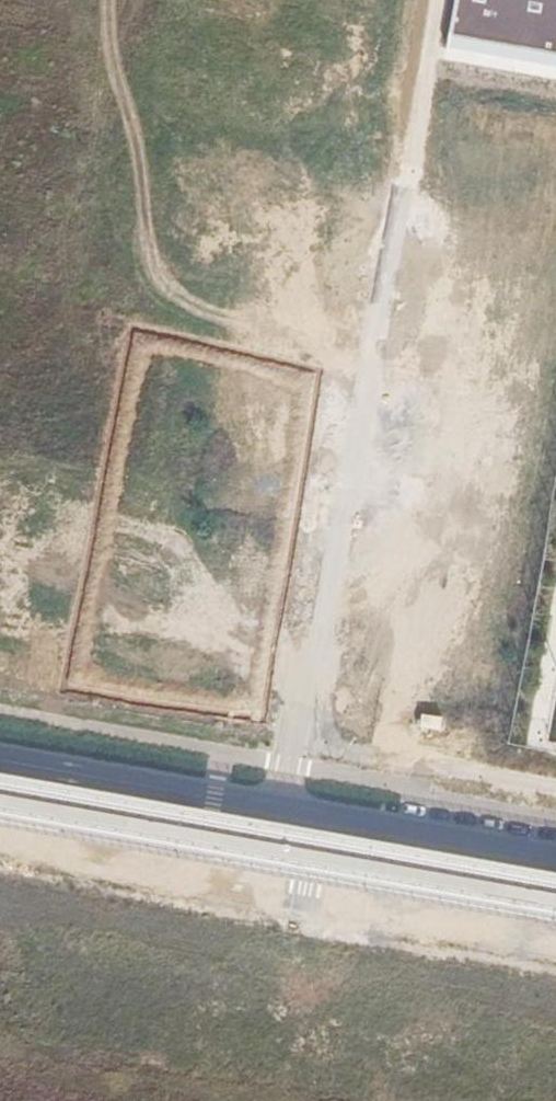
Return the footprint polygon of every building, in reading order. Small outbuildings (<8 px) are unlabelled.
[(447,47),(555,67),(555,0),(456,0),(447,47)] [(441,716),(422,714),(421,728),(440,730),(441,716)]
